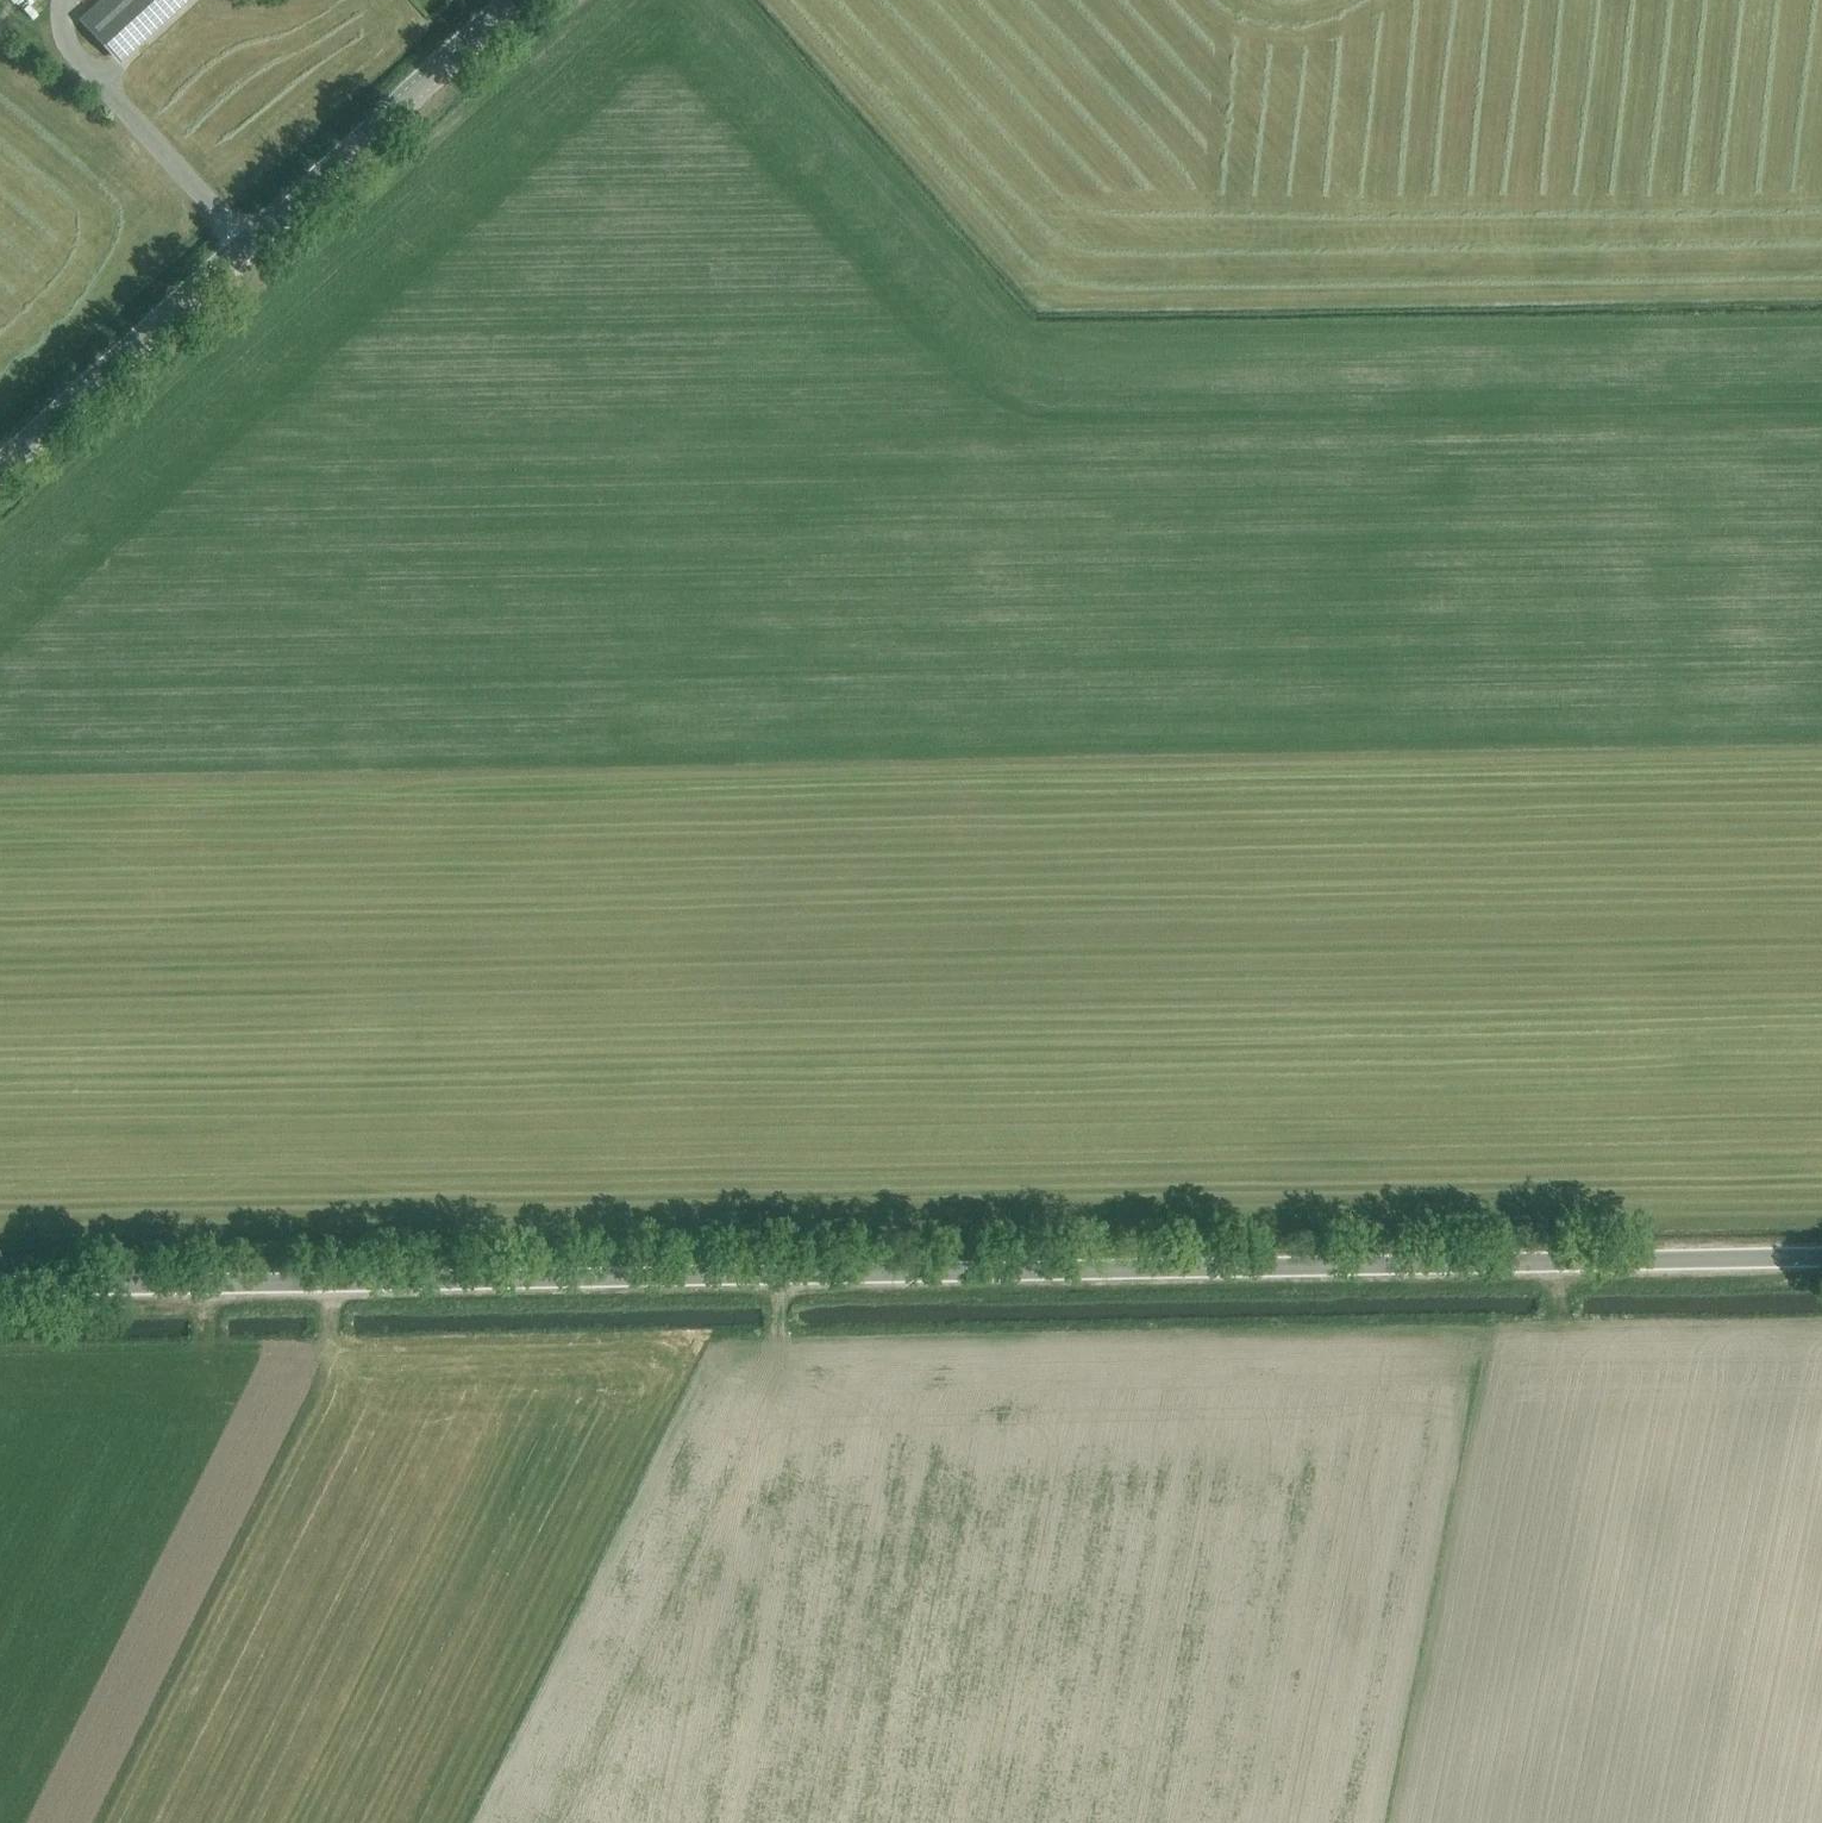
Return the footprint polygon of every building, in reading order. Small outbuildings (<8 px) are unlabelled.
[(169,0),(104,0),(83,18),(112,50),(169,0)]
